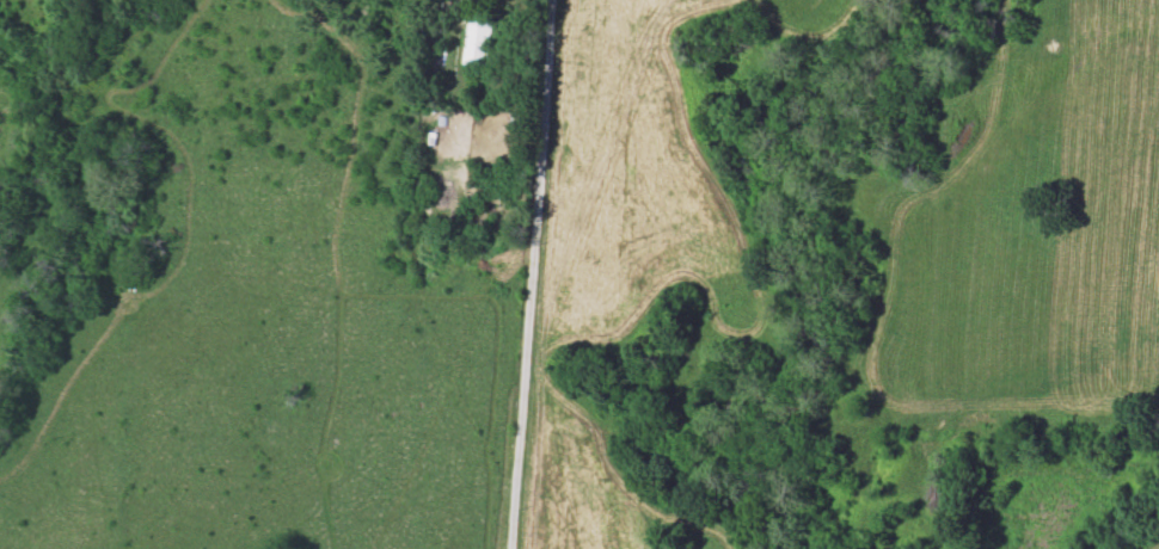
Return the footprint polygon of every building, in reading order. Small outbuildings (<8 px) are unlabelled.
[(470,16),(495,18),(489,73),(464,69),(470,16)]
